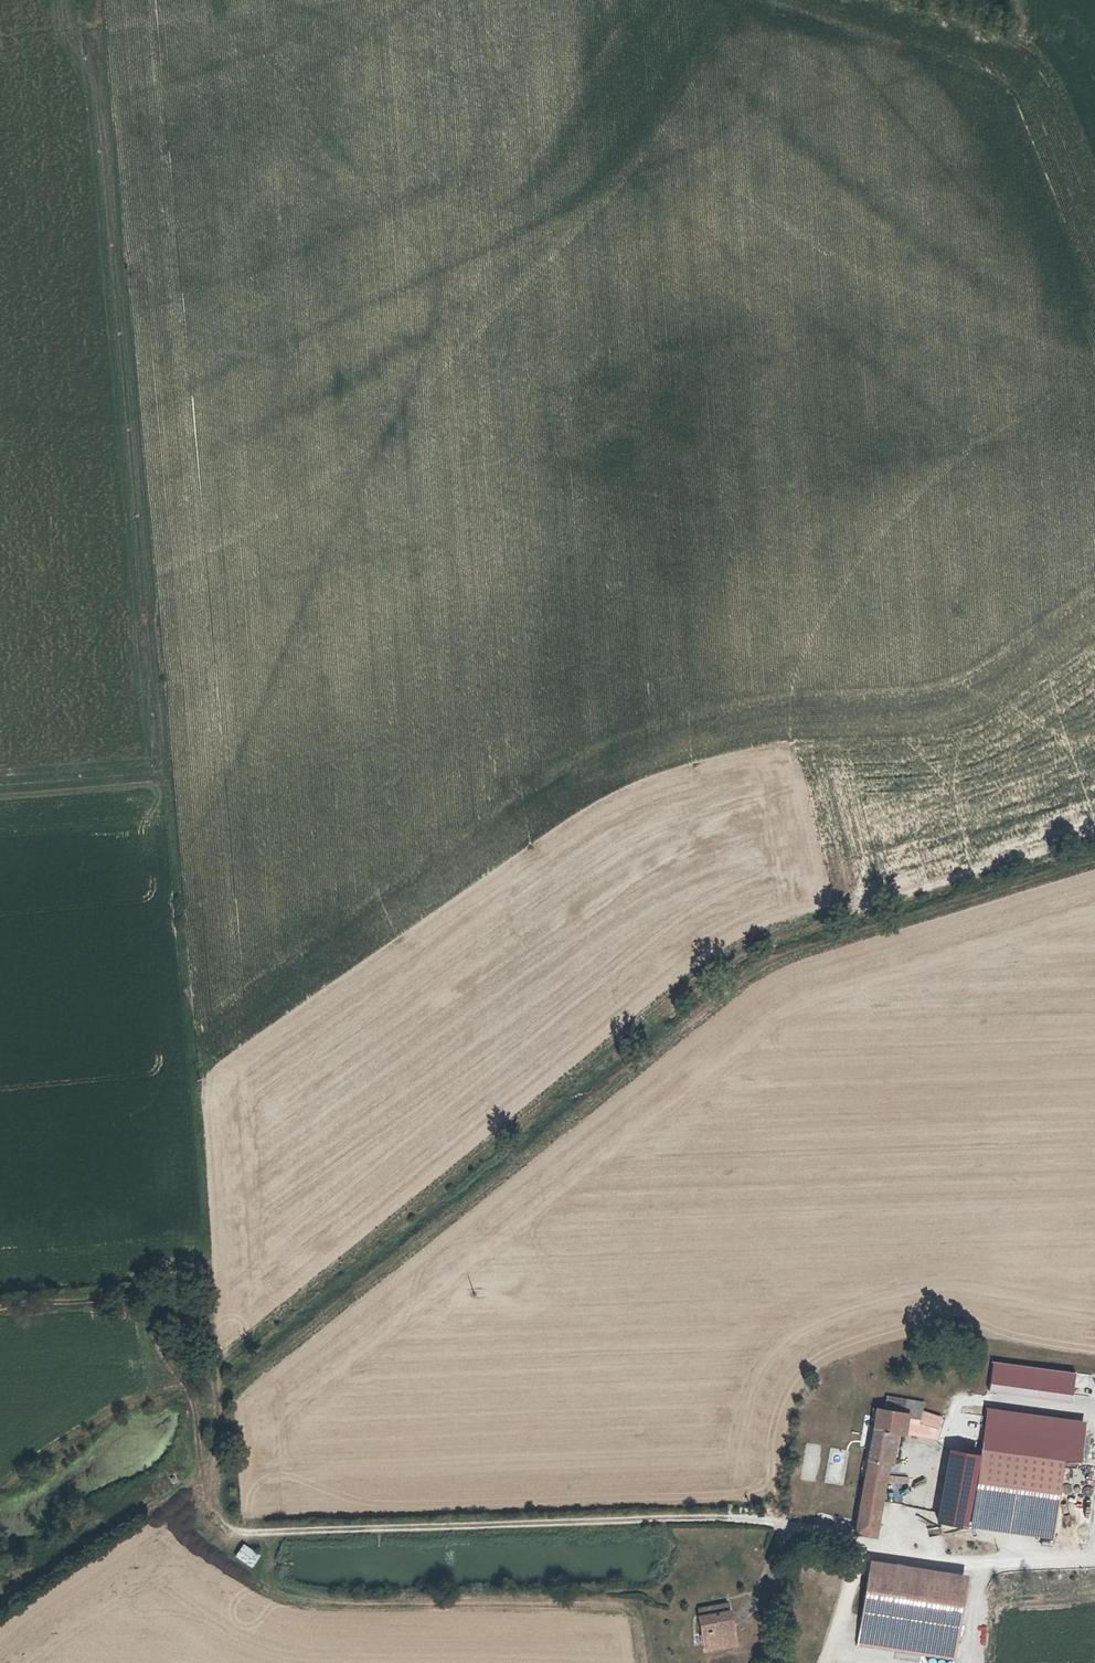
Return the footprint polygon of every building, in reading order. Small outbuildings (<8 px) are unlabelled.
[(894,1414),(918,1419),(919,1415),(932,1417),(935,1401),(921,1398),(923,1388),(889,1381),(887,1392),(873,1391),(852,1507),(873,1513),(894,1414)] [(972,1408),(965,1440),(952,1437),(937,1509),(967,1516),(986,1431),(990,1412),(972,1408)] [(807,1443),(800,1478),(813,1480),(820,1445),(807,1443)] [(1069,1446),(1065,1502),(1094,1503),(1094,1448),(1069,1446)] [(166,1480),(172,1488),(180,1482),(174,1474),(166,1480)] [(243,1542),(234,1555),(251,1567),(260,1554),(243,1542)] [(968,1591),(879,1565),(863,1620),(952,1646),(968,1591)] [(827,1615),(834,1595),(827,1592),(820,1612),(827,1615)] [(725,1600),(696,1608),(705,1643),(734,1635),(725,1600)]
